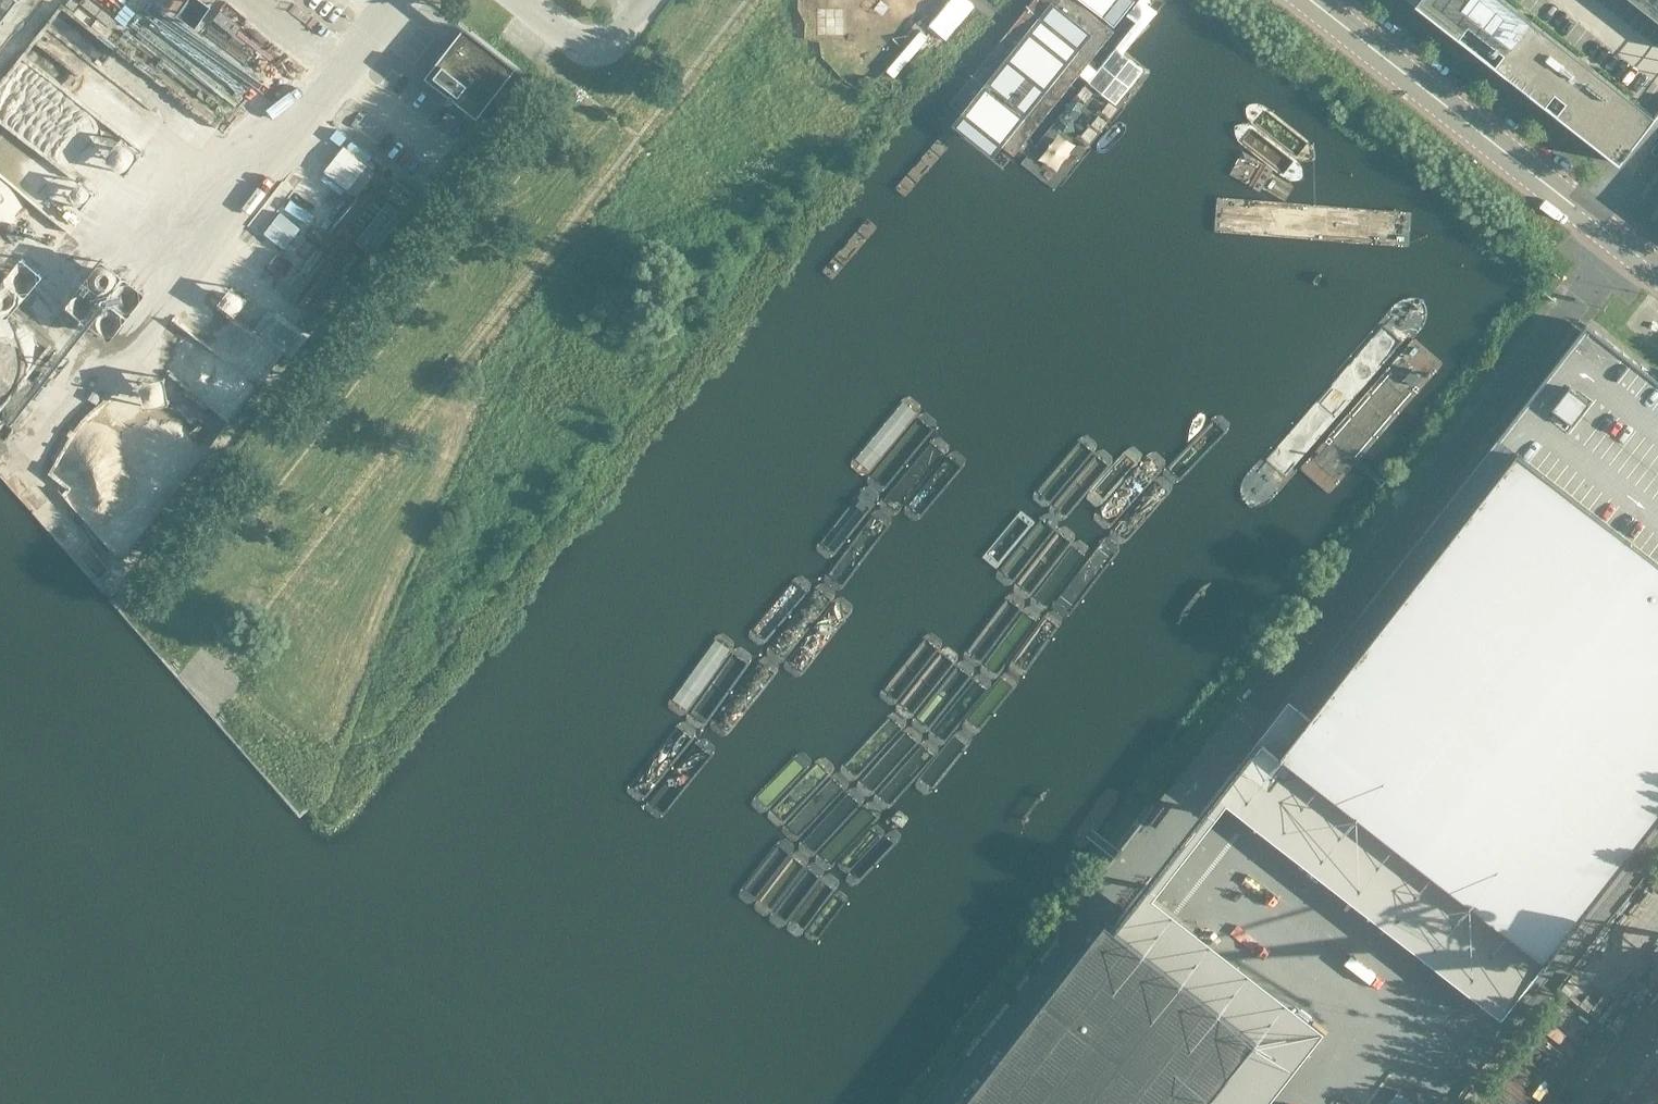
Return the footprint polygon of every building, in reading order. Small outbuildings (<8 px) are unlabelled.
[(20,0),(0,0),(0,26),(20,0)] [(0,85),(0,171),(29,191),(35,202),(54,191),(58,185),(81,200),(111,155),(131,169),(149,142),(139,125),(148,111),(131,99),(133,97),(114,65),(122,53),(128,57),(122,47),(107,37),(115,27),(82,5),(76,8),(64,0),(58,0),(0,85)] [(196,16),(209,2),(207,0),(179,0),(196,16)] [(938,103),(1003,154),(1103,30),(1095,24),(1098,20),(1105,25),(1125,0),(1073,0),(1092,15),(1089,19),(1066,0),(1020,0),(938,103)] [(1417,4),(1423,9),(1429,1),(1440,9),(1433,17),(1620,163),(1656,117),(1507,0),(1420,0),(1417,4)] [(1657,19),(1657,0),(1633,0),(1657,19)] [(478,117),(517,68),(523,72),(524,71),(472,30),(472,31),(466,27),(459,36),(458,35),(426,77),(478,117)] [(269,230),(288,244),(303,225),(283,210),(269,230)] [(0,293),(0,304),(15,313),(45,265),(26,252),(0,293)] [(124,301),(142,283),(112,255),(72,298),(94,319),(100,313),(116,328),(133,310),(124,301)] [(292,355),(310,335),(284,310),(265,330),(292,355)] [(1547,962),(1657,819),(1657,379),(1639,364),(1587,324),(1500,435),(1501,436),(1499,439),(1517,453),(1351,665),(1282,753),(1263,739),(1241,768),(1270,790),(1291,762),(1547,962)] [(963,1103),(1208,1103),(1258,1040),(1106,921),(963,1103)] [(1388,1103),(1417,1103),(1399,1090),(1388,1103)]
